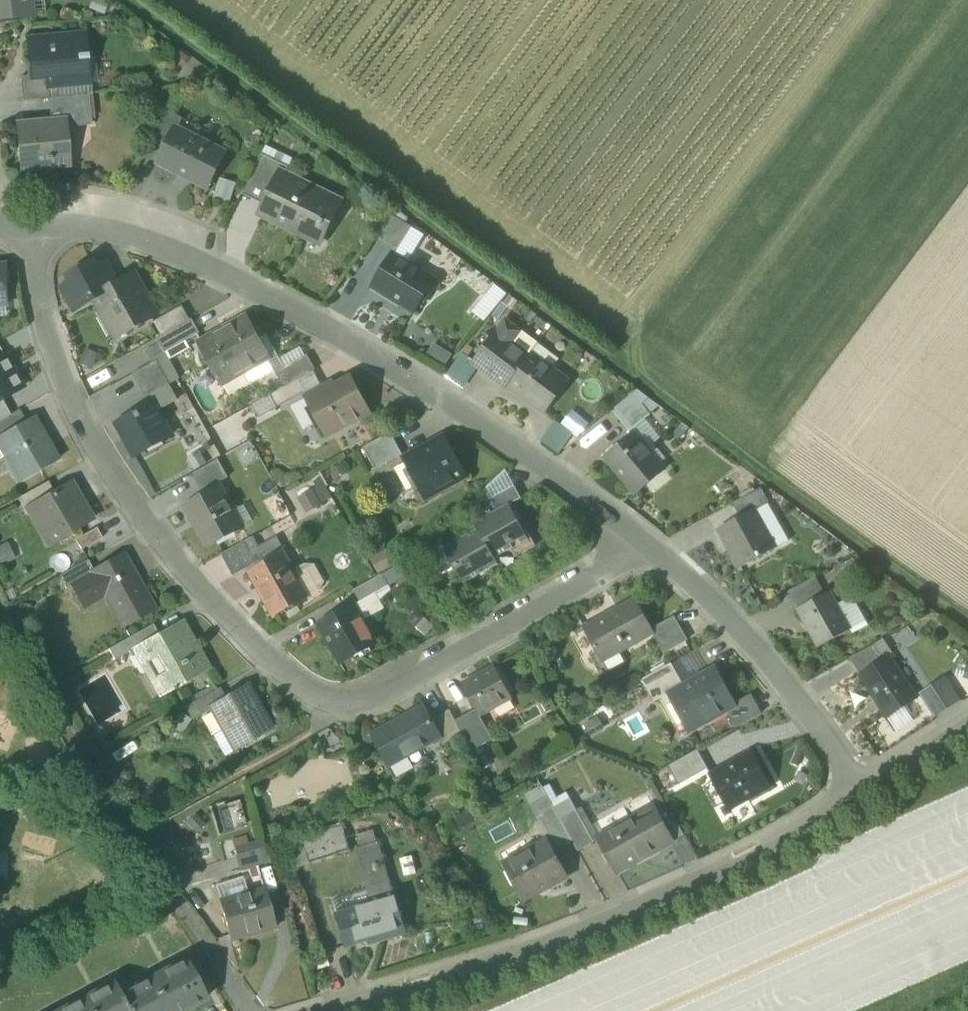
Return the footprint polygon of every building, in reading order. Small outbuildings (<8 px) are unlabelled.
[(32,14),(30,0),(0,0),(0,18),(32,14)] [(48,79),(49,85),(52,84),(82,82),(80,57),(87,56),(85,33),(29,38),(31,64),(35,63),(36,74),(32,74),(33,80),(48,79)] [(80,57),(82,82),(89,81),(87,56),(80,57)] [(24,100),(51,98),(53,98),(52,84),(49,85),(48,79),(33,80),(32,74),(22,76),(24,100)] [(87,94),(53,98),(51,98),(53,121),(64,120),(64,122),(89,120),(87,94)] [(152,142),(165,148),(172,133),(174,134),(183,119),(168,111),(156,134),(152,142)] [(18,124),(22,168),(68,164),(64,122),(64,120),(53,121),(18,124)] [(187,177),(207,187),(225,152),(205,142),(203,147),(174,134),(172,133),(165,148),(158,162),(188,176),(187,177)] [(250,179),(275,190),(284,172),(285,172),(289,166),(263,154),(250,179)] [(263,215),(316,241),(325,224),(323,223),(324,221),(323,220),(333,200),(306,187),(308,184),(285,172),(284,172),(275,190),(267,206),(263,215)] [(214,198),(230,200),(233,181),(217,178),(214,198)] [(242,194),(267,206),(275,190),(250,179),(242,194)] [(372,238),(395,251),(411,225),(391,213),(372,238)] [(389,293),(416,310),(436,276),(395,251),(373,287),(388,295),(389,293)] [(75,310),(95,299),(93,296),(117,283),(106,263),(96,268),(92,262),(69,275),(72,281),(62,287),(75,310)] [(135,273),(117,283),(93,296),(95,299),(102,312),(106,310),(119,334),(115,336),(116,337),(158,314),(135,273)] [(470,308),(483,319),(504,294),(491,283),(470,308)] [(155,321),(163,335),(190,320),(191,320),(183,306),(155,321)] [(106,310),(102,312),(115,336),(119,334),(106,310)] [(247,317),(223,330),(245,369),(267,357),(269,361),(271,360),(269,356),(247,317)] [(505,319),(496,332),(512,344),(521,331),(505,319)] [(199,336),(190,320),(163,335),(158,338),(166,354),(199,336)] [(224,381),(245,369),(223,330),(200,343),(222,382),(224,386),(226,385),(224,381)] [(529,357),(512,344),(496,332),(473,362),(498,380),(498,379),(507,385),(510,382),(529,357)] [(423,352),(441,363),(448,352),(430,341),(423,352)] [(531,354),(529,357),(510,382),(527,395),(526,397),(542,410),(565,379),(531,354)] [(23,386),(5,355),(4,356),(0,358),(0,399),(1,399),(23,386)] [(447,372),(464,386),(477,369),(460,356),(447,372)] [(277,374),(285,387),(298,380),(313,371),(305,358),(277,374)] [(136,374),(148,396),(170,384),(158,362),(136,374)] [(313,371),(298,380),(305,393),(304,394),(307,398),(322,389),(313,371)] [(307,398),(328,436),(371,412),(351,378),(326,392),(324,388),(322,389),(307,398)] [(278,409),(304,394),(305,393),(298,380),(285,387),(270,395),(278,409)] [(621,420),(630,430),(650,413),(642,404),(649,398),(637,390),(613,410),(621,420)] [(10,414),(1,399),(0,399),(0,420),(10,414)] [(118,422),(136,455),(172,436),(154,403),(118,422)] [(25,421),(19,410),(10,414),(0,420),(0,435),(25,421)] [(212,425),(220,441),(248,427),(239,411),(212,425)] [(5,454),(20,482),(57,460),(32,417),(25,421),(0,435),(0,446),(5,454)] [(543,440),(559,453),(574,434),(558,421),(543,440)] [(606,456),(637,493),(655,478),(649,471),(659,462),(635,432),(606,456)] [(365,448),(377,470),(404,455),(392,433),(365,448)] [(404,460),(425,498),(468,475),(447,436),(446,437),(448,440),(425,452),(423,449),(404,460)] [(194,474),(204,492),(229,478),(219,460),(194,474)] [(20,497),(26,507),(54,491),(48,481),(20,497)] [(46,543),(47,545),(91,520),(70,482),(54,491),(26,507),(30,514),(39,508),(56,537),(46,543)] [(197,524),(208,546),(253,522),(231,482),(187,506),(188,507),(190,506),(199,523),(197,524)] [(296,494),(303,510),(330,498),(323,482),(296,494)] [(492,498),(498,510),(509,504),(520,498),(513,486),(492,498)] [(735,503),(743,517),(755,510),(755,511),(770,504),(762,488),(735,503)] [(494,558),(511,549),(529,539),(524,532),(509,504),(498,510),(475,523),(478,528),(494,558)] [(188,507),(197,524),(199,523),(190,506),(188,507)] [(732,549),(742,568),(776,548),(755,511),(755,510),(743,517),(720,529),(721,531),(722,530),(733,548),(732,549)] [(95,527),(74,539),(80,550),(101,538),(95,527)] [(498,564),(494,558),(478,528),(429,556),(439,574),(454,566),(464,583),(498,564)] [(527,530),(524,532),(529,539),(511,549),(515,557),(536,546),(527,530)] [(222,554),(234,576),(258,562),(246,541),(222,554)] [(260,586),(276,614),(310,595),(286,552),(249,573),(258,588),(260,586)] [(104,588),(124,625),(154,609),(123,553),(94,569),(93,570),(94,571),(72,584),(72,585),(81,600),(104,588)] [(60,576),(67,589),(72,585),(72,584),(94,571),(93,570),(94,569),(89,560),(60,576)] [(383,574),(389,585),(411,573),(405,562),(383,574)] [(361,600),(361,601),(376,593),(389,585),(383,574),(355,590),(361,600)] [(791,591),(800,608),(826,594),(817,577),(791,591)] [(800,608),(821,646),(852,629),(832,591),(826,594),(800,608)] [(355,603),(365,621),(385,610),(376,593),(361,601),(361,600),(355,603)] [(585,628),(604,661),(654,632),(652,628),(635,598),(585,628)] [(319,623),(341,662),(377,642),(365,621),(355,603),(319,623)] [(654,632),(666,652),(686,641),(672,617),(652,628),(654,632)] [(147,670),(161,695),(209,668),(183,622),(159,635),(145,643),(157,665),(147,670)] [(124,641),(130,652),(145,643),(159,635),(153,624),(124,641)] [(850,659),(860,675),(885,659),(875,645),(850,659)] [(860,675),(888,717),(918,698),(891,655),(885,659),(860,675)] [(643,680),(652,698),(656,695),(681,681),(671,664),(643,680)] [(476,706),(481,715),(513,698),(497,668),(480,677),(481,678),(465,687),(476,706)] [(688,725),(692,731),(732,708),(736,706),(715,668),(683,686),(671,693),(688,725)] [(916,691),(933,715),(957,697),(940,673),(916,691)] [(656,695),(677,731),(688,725),(671,693),(683,686),(681,681),(656,695)] [(212,707),(234,749),(252,739),(272,728),(248,686),(227,698),(211,707),(212,707)] [(194,702),(201,714),(212,707),(211,707),(227,698),(221,688),(194,702)] [(732,708),(742,726),(763,714),(754,697),(736,706),(732,708)] [(373,735),(390,766),(392,765),(390,762),(404,754),(406,758),(440,739),(441,738),(431,720),(432,719),(425,706),(415,712),(415,713),(400,721),(400,720),(373,735)] [(476,706),(454,718),(464,735),(473,750),(493,738),(481,715),(476,706)] [(444,746),(464,735),(454,718),(450,710),(432,719),(431,720),(441,738),(440,739),(444,746)] [(415,712),(400,720),(400,721),(415,713),(415,712)] [(668,767),(678,785),(708,769),(697,750),(668,767)] [(711,774),(730,810),(771,788),(751,752),(711,774)] [(390,762),(392,765),(406,758),(404,754),(390,762)] [(570,798),(554,807),(556,811),(561,819),(577,810),(570,798)] [(543,818),(556,811),(554,807),(550,799),(536,806),(543,818)] [(654,807),(636,816),(655,850),(671,841),(672,842),(673,841),(661,819),(654,807)] [(577,810),(561,819),(574,843),(578,850),(594,841),(577,810)] [(561,850),(574,843),(561,819),(556,811),(543,818),(561,850)] [(661,819),(673,841),(685,835),(673,814),(661,819)] [(656,851),(655,850),(636,816),(598,837),(618,872),(619,871),(618,870),(638,859),(639,860),(656,851)] [(343,826),(328,830),(335,855),(350,851),(343,826)] [(322,859),(335,855),(328,830),(315,834),(322,859)] [(294,867),(307,863),(300,838),(298,832),(285,836),(294,867)] [(307,863),(322,859),(315,834),(300,838),(307,863)] [(506,862),(526,900),(527,899),(526,897),(550,885),(551,887),(567,878),(547,840),(530,849),(531,850),(508,863),(507,861),(506,862)] [(362,847),(377,903),(395,898),(379,842),(362,847)] [(237,855),(241,871),(255,867),(270,863),(266,847),(237,855)] [(220,901),(230,937),(258,929),(258,931),(277,925),(266,888),(261,890),(220,901)] [(396,898),(395,898),(377,903),(337,914),(345,945),(379,936),(380,939),(405,933),(396,898)] [(121,994),(130,1010),(183,1010),(208,998),(188,959),(121,994)] [(59,1010),(130,1010),(121,994),(115,982),(59,1010)]
